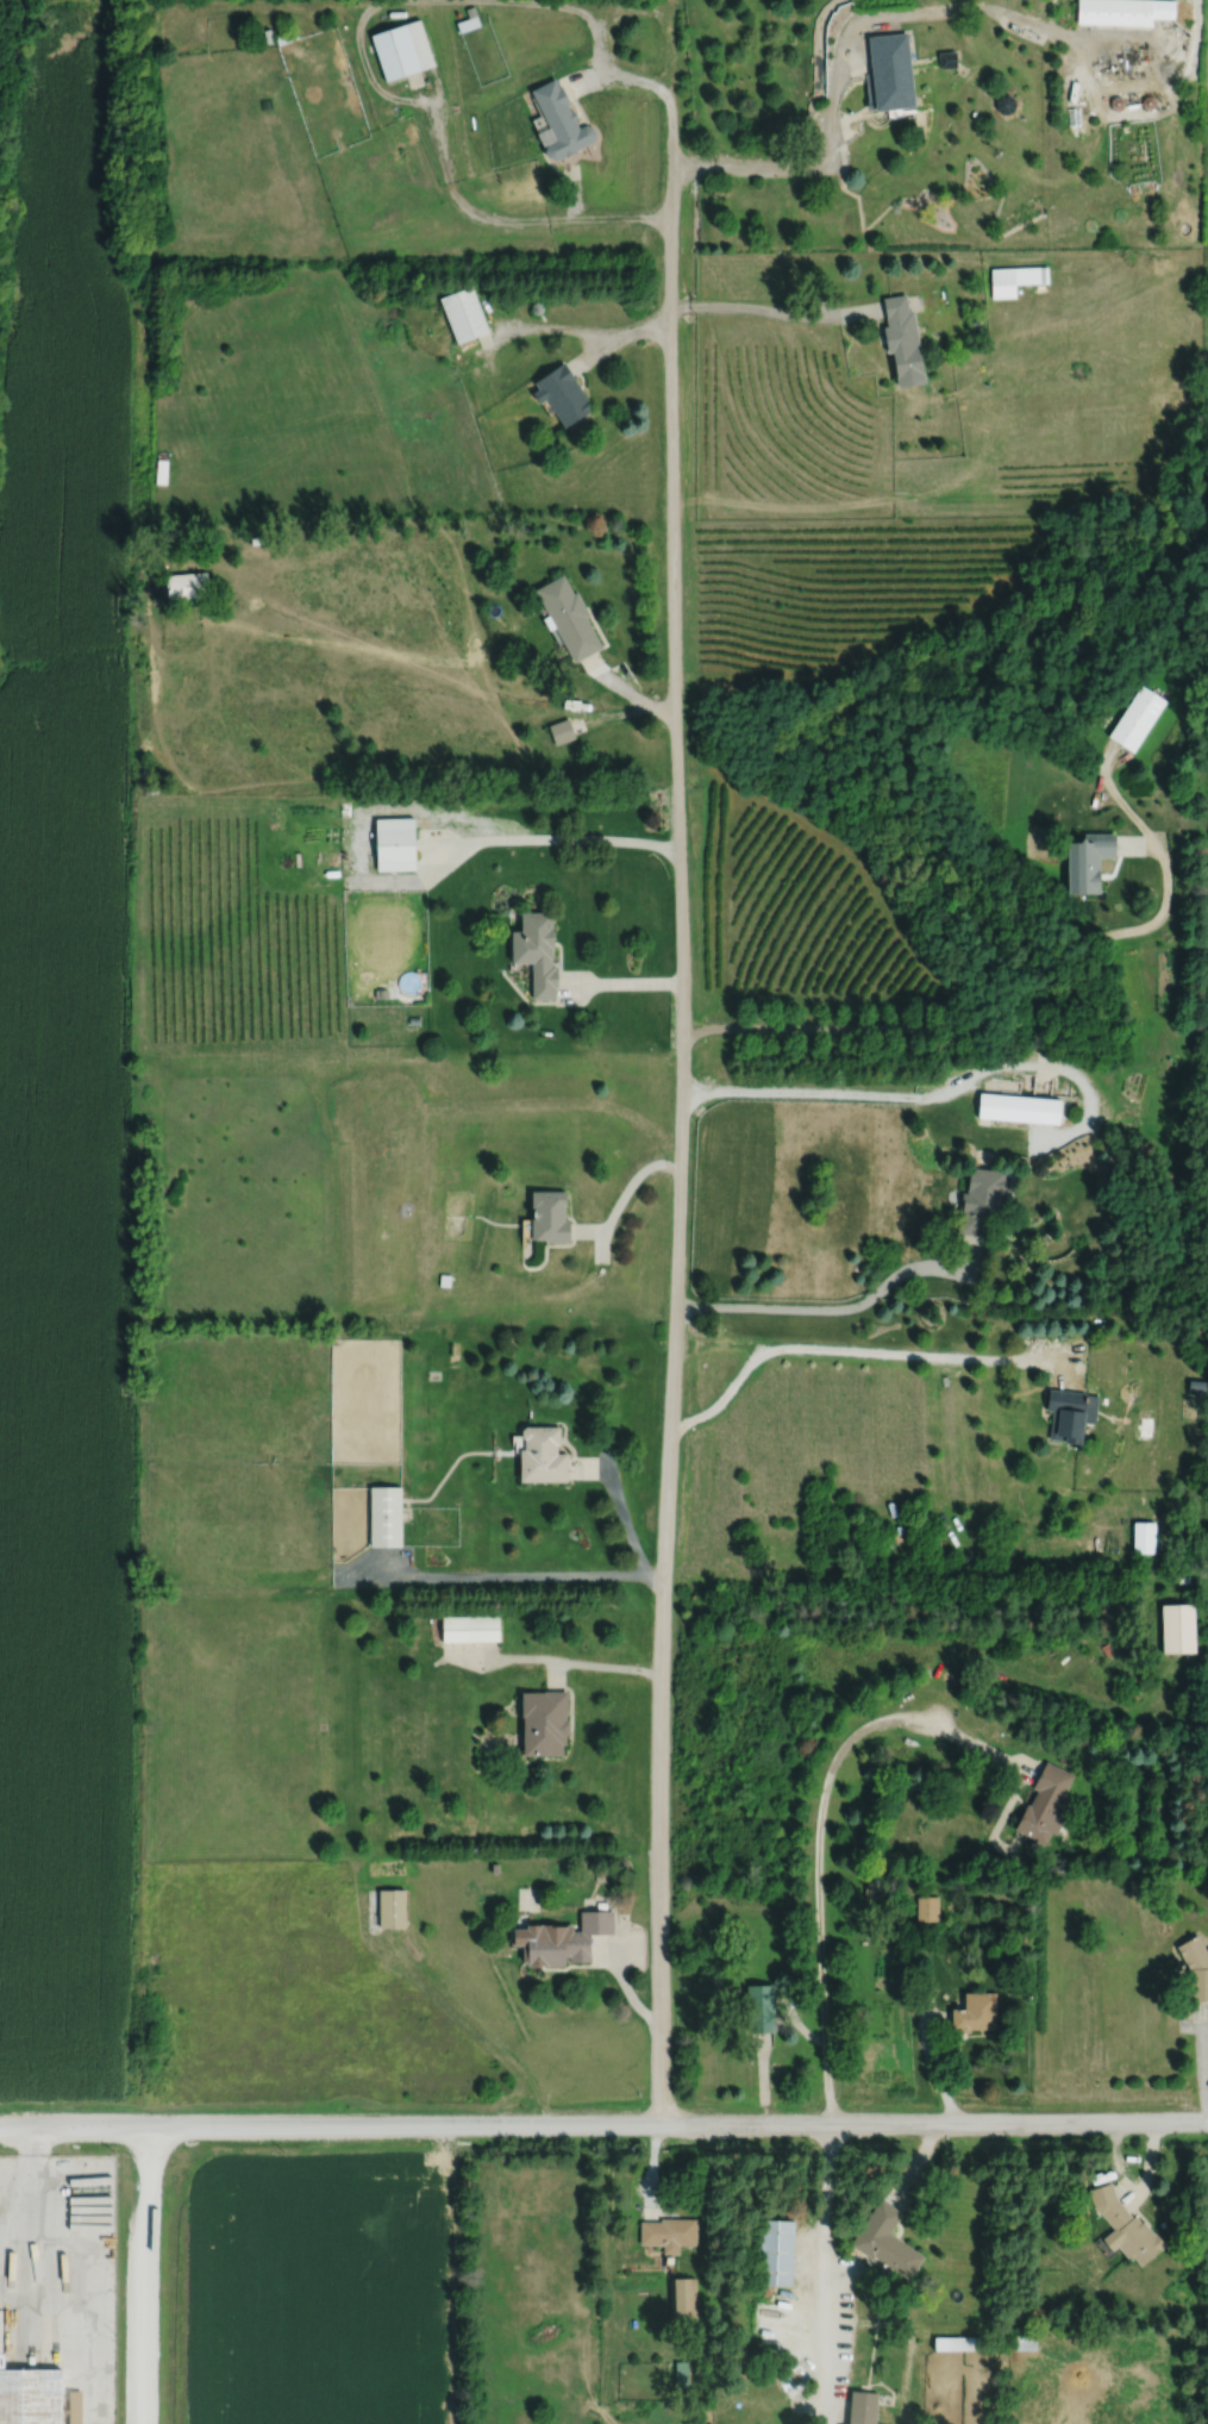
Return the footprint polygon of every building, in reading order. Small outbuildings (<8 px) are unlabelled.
[(1149,27),(1149,19),(1172,20),(1172,0),(1075,0),(1074,25),(1149,27)] [(455,24),(459,33),(477,25),(473,16),(455,24)] [(368,35),(382,82),(433,67),(419,20),(368,35)] [(272,34),(274,45),(295,40),(293,29),(272,34)] [(870,110),(910,108),(906,34),(866,36),(870,110)] [(529,90),(551,141),(540,146),(547,161),(596,140),(589,123),(577,128),(555,79),(529,90)] [(1015,268),(988,268),(988,299),(1015,299),(1015,268)] [(436,297),(452,345),(486,333),(470,285),(436,297)] [(919,375),(909,294),(879,297),(889,378),(919,375)] [(564,364),(532,381),(557,429),(589,413),(564,364)] [(1175,417),(1192,417),(1192,401),(1175,401),(1175,417)] [(567,661),(599,648),(567,572),(535,586),(567,661)] [(164,573),(164,598),(206,598),(206,573),(164,573)] [(1134,753),(1167,701),(1140,683),(1107,735),(1134,753)] [(553,744),(573,737),(567,718),(546,724),(553,744)] [(412,817),(372,817),(372,870),(412,870),(412,817)] [(1098,892),(1097,857),(1112,857),(1112,833),(1075,833),(1075,841),(1065,841),(1065,892),(1098,892)] [(552,998),(552,912),(519,911),(519,930),(509,930),(509,962),(530,962),(530,998),(552,998)] [(976,1120),(1058,1124),(1059,1097),(977,1093),(976,1120)] [(956,1234),(986,1236),(987,1217),(1000,1218),(1004,1171),(966,1168),(964,1193),(959,1193),(956,1234)] [(565,1190),(529,1191),(529,1241),(565,1240),(565,1190)] [(1044,1410),(1052,1411),(1049,1440),(1078,1442),(1082,1391),(1046,1388),(1044,1410)] [(518,1481),(565,1481),(565,1452),(558,1452),(558,1426),(517,1426),(518,1481)] [(367,1546),(399,1546),(399,1486),(367,1486),(367,1546)] [(1154,1553),(1154,1521),(1131,1521),(1131,1553),(1154,1553)] [(1159,1603),(1159,1652),(1192,1652),(1192,1603),(1159,1603)] [(439,1642),(497,1642),(497,1616),(439,1616),(439,1642)] [(519,1692),(519,1755),(565,1755),(565,1692),(519,1692)] [(1074,1776),(1046,1761),(1011,1830),(1047,1848),(1062,1818),(1055,1814),(1074,1776)] [(403,1929),(403,1890),(376,1890),(376,1929),(403,1929)] [(916,1921),(938,1921),(938,1895),(916,1895),(916,1921)] [(522,1965),(588,1964),(587,1933),(612,1933),(612,1911),(578,1911),(578,1926),(523,1926),(523,1931),(512,1931),(512,1944),(522,1944),(522,1965)] [(1200,1947),(1200,1940),(1184,1940),(1183,2002),(1207,2002),(1207,1947),(1200,1947)] [(745,1985),(745,2032),(772,2032),(772,1985),(745,1985)] [(995,1992),(962,1992),(962,2009),(950,2009),(950,2031),(995,2031),(995,1992)] [(113,2165),(84,2165),(84,2179),(78,2179),(78,2193),(113,2193),(113,2165)] [(1164,2246),(1140,2215),(1131,2218),(1115,2196),(1110,2182),(1086,2190),(1091,2203),(1111,2231),(1103,2237),(1107,2249),(1119,2245),(1136,2267),(1164,2246)] [(849,2246),(909,2281),(923,2256),(887,2235),(900,2213),(876,2199),(849,2246)] [(756,2285),(791,2285),(792,2220),(757,2219),(756,2285)] [(662,2246),(662,2253),(678,2253),(678,2245),(695,2245),(695,2220),(638,2220),(638,2246),(662,2246)] [(670,2278),(670,2317),(697,2317),(697,2278),(670,2278)] [(1034,2335),(1010,2335),(1010,2350),(1034,2350),(1034,2335)] [(981,2337),(931,2337),(931,2350),(981,2350),(981,2337)] [(0,2370),(0,2423),(57,2423),(56,2369),(0,2370)] [(875,2392),(848,2392),(847,2423),(874,2423),(875,2392)]
